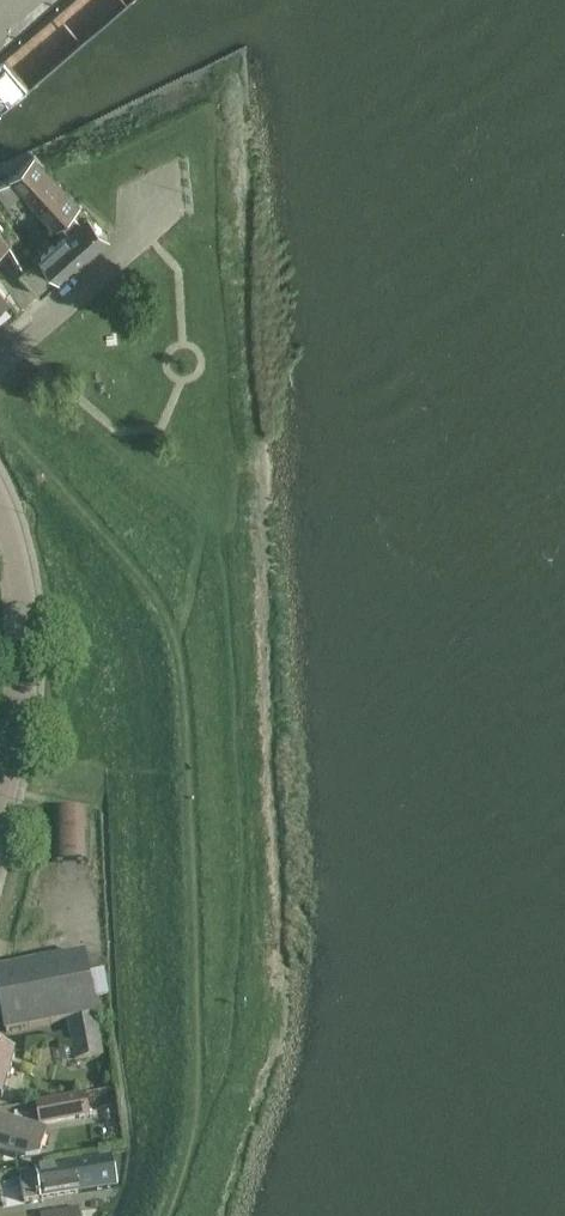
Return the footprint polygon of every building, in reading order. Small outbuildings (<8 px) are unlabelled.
[(0,186),(0,192),(1,195),(8,204),(23,192),(27,197),(61,235),(38,255),(24,268),(19,272),(41,296),(59,280),(60,280),(109,237),(86,212),(41,164),(33,156),(9,178),(12,181),(0,186)] [(9,242),(10,242),(0,229),(0,249),(9,242)] [(88,862),(88,809),(52,809),(52,862),(88,862)] [(96,1017),(97,1017),(84,954),(0,970),(0,999),(6,1033),(67,1021),(75,1062),(103,1056),(96,1017)] [(15,1056),(0,1052),(0,1098),(2,1098),(15,1056)] [(78,1096),(29,1104),(32,1124),(81,1115),(80,1104),(78,1096)] [(9,1123),(8,1129),(0,1127),(0,1155),(27,1163),(39,1160),(47,1134),(9,1123)] [(24,1203),(117,1186),(113,1158),(36,1172),(20,1175),(24,1203)] [(80,1209),(81,1215),(99,1215),(98,1207),(80,1209)]
